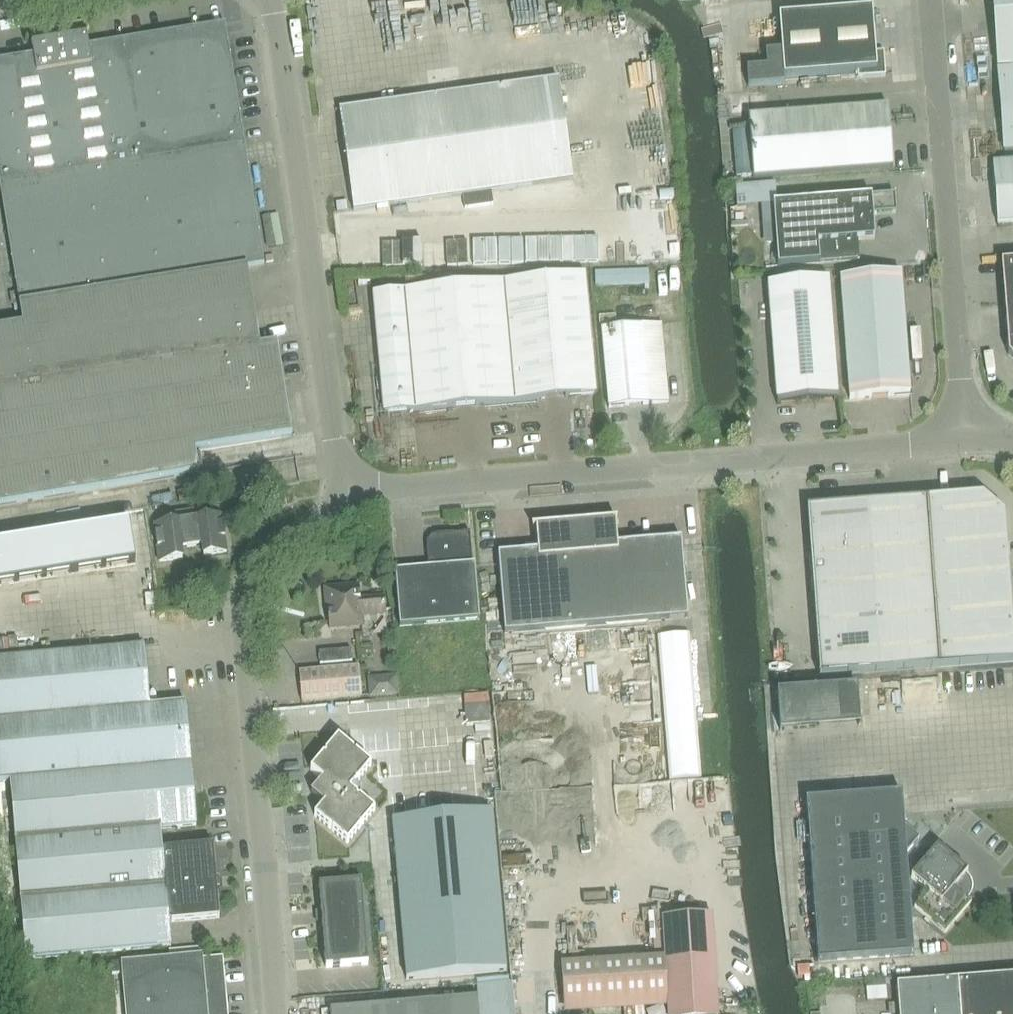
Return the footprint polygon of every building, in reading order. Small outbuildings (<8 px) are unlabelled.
[(998,70),(1004,151),(1012,151),(1012,0),(993,0),(998,70)] [(872,10),(798,15),(779,17),(784,78),(857,72),(858,79),(885,76),(884,52),(875,53),(872,10)] [(380,19),(383,40),(413,35),(409,15),(380,19)] [(244,144),(225,24),(88,46),(85,28),(30,37),(33,55),(0,60),(0,184),(244,144)] [(640,60),(642,82),(661,81),(660,59),(640,60)] [(364,99),(406,95),(404,78),(384,79),(384,87),(363,89),(364,99)] [(558,80),(339,111),(353,212),(572,181),(558,80)] [(748,117),(752,178),(892,168),(888,107),(748,117)] [(244,144),(0,184),(0,189),(21,317),(0,320),(0,507),(199,474),(195,452),(292,436),(277,344),(260,347),(247,268),(264,265),(244,144)] [(992,164),(997,224),(1012,223),(1012,163),(992,164)] [(773,204),(778,267),(859,260),(858,240),(875,239),(873,215),(896,213),(894,195),(773,204)] [(580,217),(580,245),(605,245),(605,217),(580,217)] [(512,220),(511,244),(535,244),(536,220),(512,220)] [(385,257),(367,258),(366,246),(360,246),(361,270),(386,269),(385,257)] [(1012,303),(1012,262),(1001,263),(1004,303),(1012,303)] [(900,273),(840,278),(849,400),(910,395),(900,273)] [(373,296),(384,414),(595,395),(584,275),(373,296)] [(837,400),(828,279),(768,283),(777,405),(837,400)] [(1012,343),(1012,303),(1004,303),(1007,343),(1012,343)] [(661,324),(601,329),(608,408),(668,403),(661,324)] [(1003,367),(1012,375),(1012,343),(1007,343),(1008,355),(1011,358),(1003,367)] [(279,507),(293,505),(291,492),(276,494),(279,507)] [(982,495),(933,499),(936,532),(1005,527),(1004,517),(1004,514),(982,495)] [(873,500),(872,500),(875,537),(877,571),(938,566),(936,532),(933,499),(874,503),(873,500)] [(875,537),(872,500),(841,503),(841,510),(832,510),(831,500),(812,502),(807,508),(809,542),(875,537)] [(207,508),(186,511),(191,547),(201,545),(204,555),(226,552),(221,515),(208,517),(207,508)] [(191,547),(186,511),(166,514),(167,523),(154,524),(160,562),(182,558),(181,548),(191,547)] [(0,540),(0,582),(134,568),(126,520),(0,540)] [(575,523),(584,627),(687,619),(681,539),(617,544),(615,520),(575,523)] [(504,633),(584,627),(575,523),(535,527),(537,551),(498,554),(504,633)] [(1005,527),(936,532),(938,566),(1007,561),(1005,527)] [(395,571),(399,627),(479,620),(474,564),(472,564),(469,532),(431,536),(426,542),(428,568),(395,571)] [(875,537),(809,542),(812,576),(877,571),(875,537)] [(1010,594),(1007,561),(938,566),(877,571),(880,604),(1010,594)] [(877,571),(812,576),(814,609),(880,604),(877,571)] [(359,587),(326,589),(329,628),(363,625),(362,616),(386,614),(385,596),(360,598),(359,587)] [(1012,628),(1010,594),(880,604),(882,638),(1012,628)] [(880,604),(814,609),(817,643),(882,638),(880,604)] [(1012,628),(882,638),(885,671),(1012,662),(1012,636),(1012,628)] [(690,636),(658,639),(672,783),(702,780),(690,636)] [(882,638),(817,643),(819,676),(885,671),(882,638)] [(10,782),(9,780),(191,764),(185,703),(149,706),(144,647),(0,660),(0,783),(10,782)] [(299,673),(302,701),(362,696),(359,667),(299,673)] [(861,725),(860,698),(778,701),(779,738),(839,736),(839,726),(861,725)] [(338,737),(310,771),(322,780),(311,793),(324,804),(314,816),(330,829),(330,828),(332,830),(347,843),(375,810),(359,797),(359,798),(357,796),(357,795),(350,790),(371,765),(355,752),(355,753),(353,751),(353,750),(338,737)] [(196,825),(191,764),(9,780),(10,782),(25,959),(171,946),(169,922),(219,918),(213,845),(162,849),(161,828),(196,825)] [(901,794),(806,801),(818,962),(914,955),(906,854),(920,838),(904,824),(901,794)] [(492,811),(392,821),(407,980),(507,971),(492,811)] [(923,864),(911,878),(925,890),(925,889),(928,892),(915,907),(945,933),(972,902),(968,899),(967,899),(962,895),(964,893),(964,881),(962,880),(968,873),(954,862),(953,862),(951,860),(951,859),(937,847),(925,861),(926,861),(923,864)] [(361,882),(319,886),(326,968),(368,964),(361,882)] [(563,964),(565,1006),(667,1000),(668,1013),(718,1013),(712,915),(662,918),(665,958),(563,964)] [(223,956),(203,959),(203,955),(121,963),(126,1013),(228,1013),(223,956)] [(896,985),(899,1013),(1012,1013),(1012,976),(896,985)] [(885,988),(865,989),(866,1003),(886,1002),(885,988)] [(477,998),(330,1010),(331,1013),(478,1013),(477,998)]
